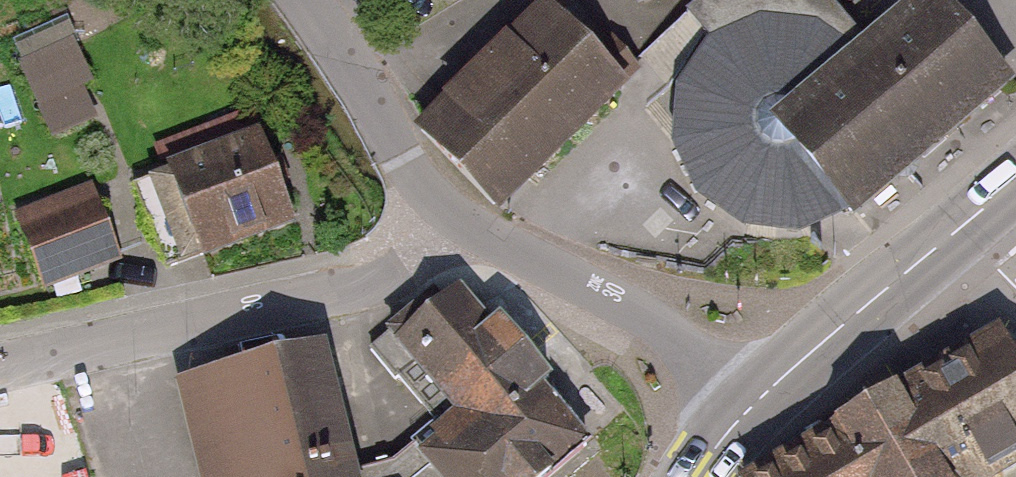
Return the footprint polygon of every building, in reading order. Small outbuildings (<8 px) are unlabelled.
[(937,0),(930,0),(846,71),(784,0),(775,0),(714,52),(686,96),(684,111),(681,148),(702,194),(747,224),(798,227),(845,206),(854,211),(898,172),(912,159),(1004,77),(937,0)] [(558,15),(550,6),(526,29),(539,42),(525,55),(522,52),(503,70),(494,60),(447,105),(456,115),(435,136),(500,202),(621,86),(615,80),(624,72),(632,64),(615,47),(599,62),(578,41),(577,42),(555,18),(558,15)] [(44,127),(101,115),(81,18),(24,30),(44,127)] [(267,148),(175,181),(208,270),(299,236),(267,148)] [(92,194),(15,224),(48,308),(125,278),(92,194)] [(453,280),(377,345),(435,423),(414,447),(351,472),(352,476),(546,476),(586,443),(453,280)] [(1002,348),(771,476),(1015,476),(1015,373),(1002,348)] [(184,387),(204,476),(352,476),(351,472),(319,351),(184,387)]
